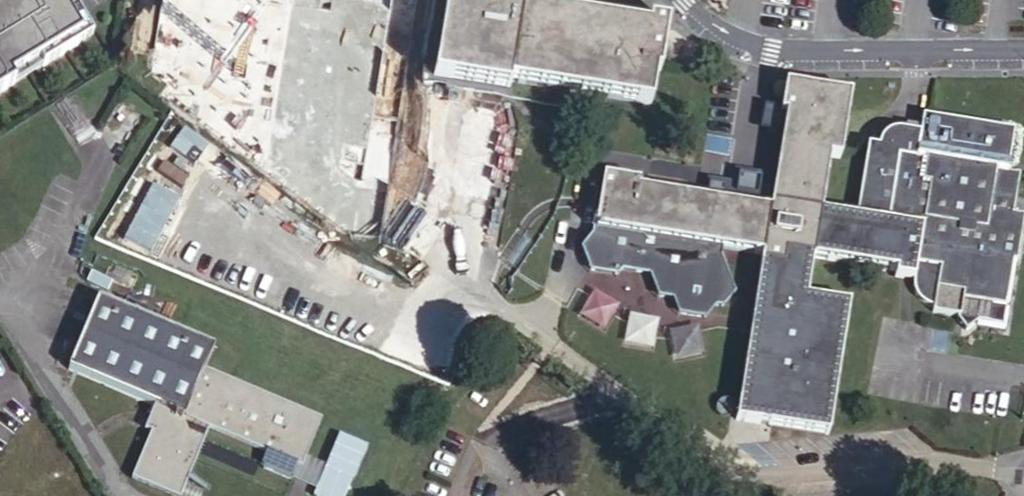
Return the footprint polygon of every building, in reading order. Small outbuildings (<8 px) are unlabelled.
[(91,48),(77,24),(84,20),(72,0),(16,0),(0,9),(0,14),(3,18),(0,19),(0,103),(91,48)] [(647,99),(652,67),(657,68),(663,28),(664,21),(664,17),(645,14),(645,16),(535,0),(442,0),(431,70),(505,82),(507,75),(647,99)] [(84,20),(77,24),(91,48),(99,44),(84,20)] [(636,178),(602,173),(597,209),(593,209),(590,225),(595,226),(594,236),(583,249),(593,271),(617,273),(622,269),(651,273),(659,295),(673,296),(680,312),(705,316),(714,304),(722,305),(733,292),(721,258),(720,258),(722,246),(763,252),(737,420),(825,433),(845,305),(799,298),(806,256),(894,270),(893,277),(912,280),(911,281),(911,285),(912,289),(913,293),(917,298),(919,301),(923,304),(928,306),(931,307),(930,313),(956,317),(964,329),(973,322),(1002,328),(1006,309),(1001,307),(1010,259),(1015,259),(1022,217),(1011,215),(1013,201),(1017,176),(1005,174),(1012,132),(923,117),(920,132),(900,130),(892,130),(888,133),(882,139),(880,146),(870,145),(859,218),(818,213),(826,157),(837,158),(847,94),(782,84),(777,114),(783,115),(769,206),(717,198),(635,185),(636,178)] [(322,423),(205,378),(214,353),(97,306),(71,375),(157,408),(147,437),(153,439),(136,486),(162,495),(187,495),(189,492),(211,434),(303,469),(322,423)] [(622,342),(650,346),(654,317),(627,313),(622,342)] [(362,440),(332,431),(312,495),(345,495),(362,440)]
